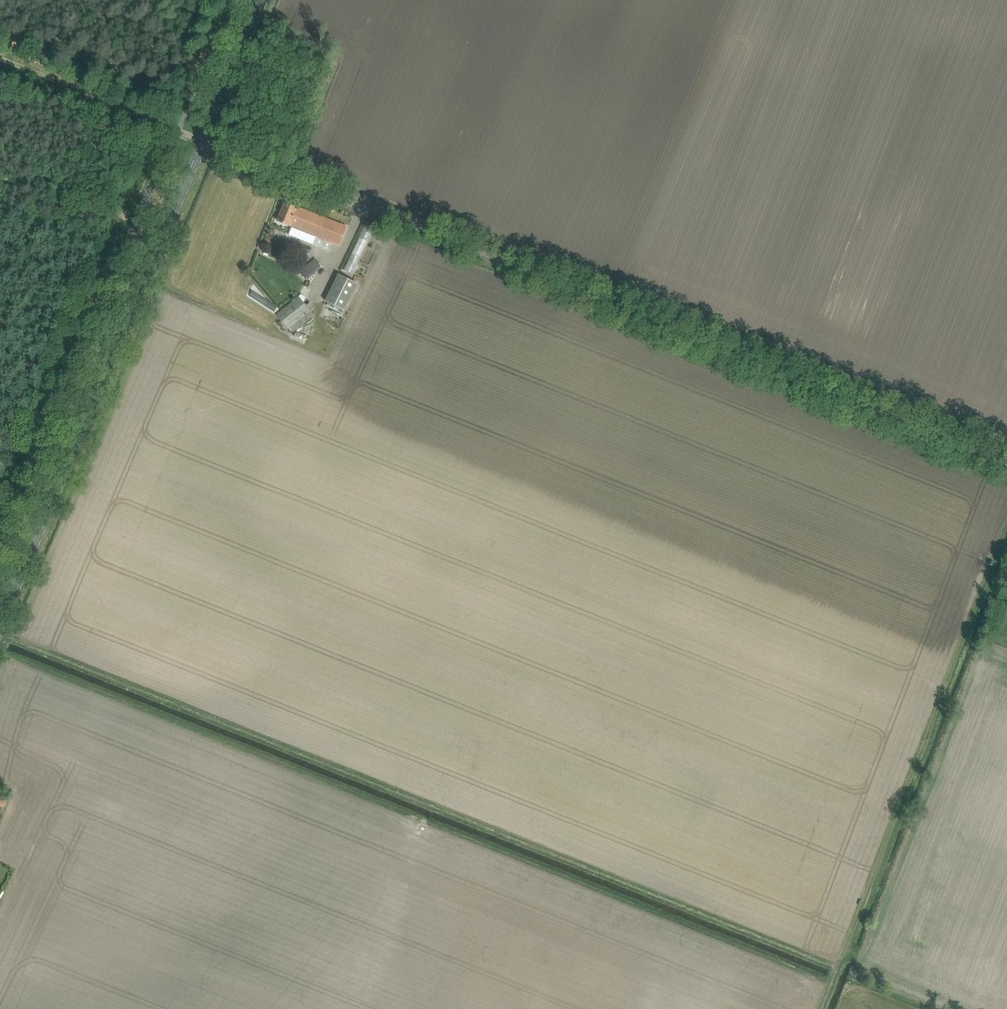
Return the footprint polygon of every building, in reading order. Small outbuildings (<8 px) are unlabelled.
[(278,221),(287,225),(290,226),(321,239),(318,246),(328,250),(331,243),(339,246),(343,236),(347,227),(286,202),(278,221)] [(364,224),(344,270),(353,274),(373,228),(364,224)] [(299,256),(307,260),(310,254),(302,250),(299,256)] [(315,259),(300,272),(307,280),(322,268),(315,259)] [(339,275),(326,302),(344,311),(357,284),(339,275)] [(290,328),(294,332),(315,316),(311,311),(314,308),(310,303),(306,306),(299,297),(276,315),(288,329),(290,328)]
